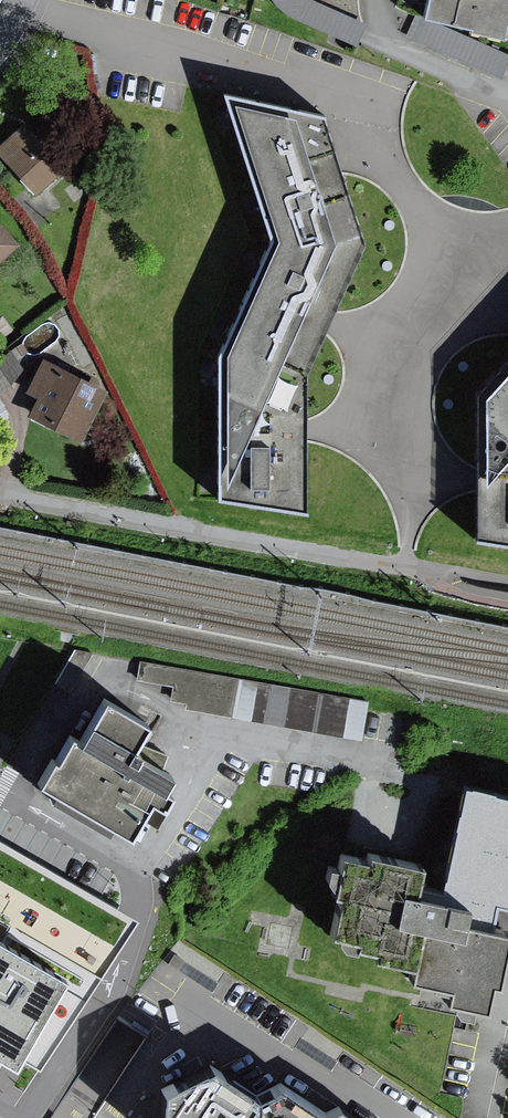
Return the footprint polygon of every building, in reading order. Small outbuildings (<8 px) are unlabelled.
[(436,31),(507,46),(507,0),(443,0),(436,31)] [(328,119),(228,98),(273,244),(219,360),(218,504),(306,517),(304,425),(304,380),(332,322),(366,250),(337,150),(328,119)] [(28,132),(4,158),(44,194),(67,167),(28,132)] [(0,229),(0,262),(17,247),(0,229)] [(475,393),(475,480),(474,539),(507,544),(507,357),(475,393)] [(106,393),(53,364),(42,384),(53,390),(39,415),(82,438),(106,393)] [(369,701),(138,661),(135,680),(171,686),(169,700),(185,703),(184,709),(361,739),(369,701)] [(151,729),(107,705),(84,746),(75,741),(70,750),(65,747),(41,789),(132,841),(153,805),(165,812),(172,799),(163,794),(169,782),(133,761),(151,729)] [(463,797),(444,901),(507,913),(507,805),(463,797)] [(9,1074),(16,1063),(40,1078),(144,919),(0,836),(0,1069),(9,1074)] [(369,864),(345,859),(338,892),(347,894),(339,934),(362,939),(360,946),(381,951),(379,959),(415,967),(412,979),(450,987),(448,998),(483,1006),(486,988),(496,990),(507,936),(464,927),(467,910),(418,899),(425,868),(371,857),(369,864)] [(154,1091),(153,1117),(348,1117),(336,1110),(314,1117),(270,1085),(243,1102),(197,1071),(154,1091)]
